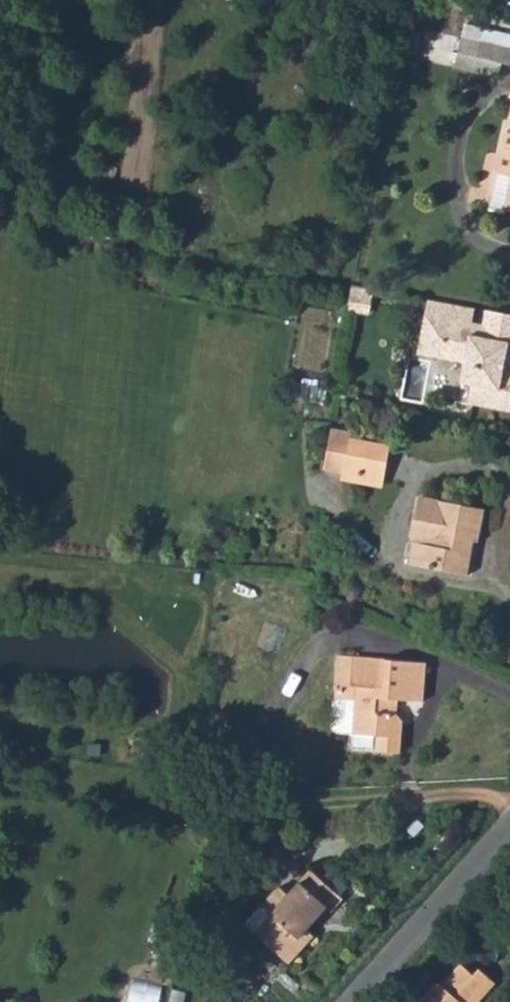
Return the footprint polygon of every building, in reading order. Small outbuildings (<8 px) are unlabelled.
[(484,42),(509,48),(509,34),(486,29),(484,42)] [(480,59),(509,66),(509,48),(484,42),(480,59)] [(495,211),(509,214),(509,142),(495,211)] [(419,355),(450,359),(453,340),(439,337),(443,317),(473,322),(475,308),(428,300),(419,355)] [(487,310),(485,325),(473,322),(443,317),(439,337),(453,340),(450,359),(466,362),(463,382),(475,384),(472,402),(509,410),(509,370),(506,369),(508,359),(509,360),(509,314),(487,310)] [(344,473),(345,479),(361,483),(362,473),(387,479),(393,449),(350,441),(351,433),(331,431),(327,470),(344,473)] [(362,473),(361,483),(385,487),(387,479),(362,473)] [(410,565),(436,569),(472,576),(477,542),(484,543),(488,510),(447,503),(437,502),(421,499),(410,565)] [(340,683),(354,684),(356,652),(335,649),(331,690),(339,691),(340,683)] [(356,652),(354,684),(360,684),(359,696),(343,694),(339,698),(336,722),(340,726),(356,728),(355,731),(379,734),(377,747),(401,749),(404,721),(397,710),(390,710),(391,698),(399,697),(423,698),(428,660),(356,652)] [(274,916),(259,932),(292,962),(315,936),(308,928),(315,919),(317,921),(329,909),(333,913),(346,900),(314,872),(292,895),(281,887),(265,907),(274,916)] [(265,907),(249,923),(259,932),(274,916),(265,907)] [(156,962),(153,976),(164,980),(169,966),(156,962)] [(495,984),(481,972),(475,978),(462,966),(443,987),(439,983),(422,1001),(479,1001),(495,984)] [(165,984),(135,977),(129,1001),(160,1001),(165,984)]
